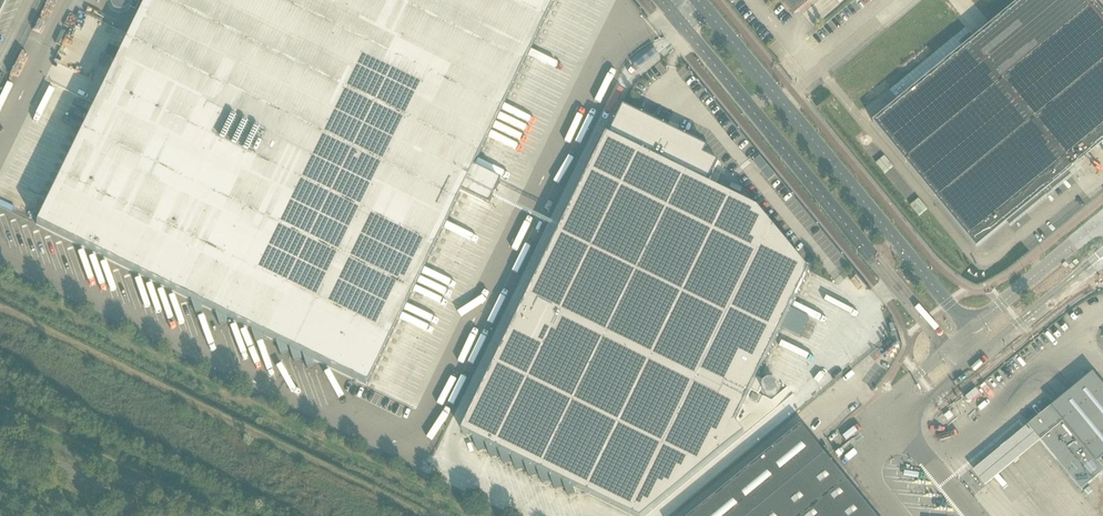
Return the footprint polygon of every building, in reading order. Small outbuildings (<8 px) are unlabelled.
[(36,225),(190,300),(195,314),(203,311),(201,305),(214,312),(219,326),(227,323),(225,317),(250,329),(255,343),(263,340),(261,334),(275,342),(280,355),(288,353),(285,347),(289,348),(293,362),(301,359),(299,353),(302,355),(306,368),(314,366),(312,360),(366,386),(460,192),(461,191),(482,202),(489,205),(500,182),(494,179),(472,168),(472,167),(554,0),(145,0),(128,35),(36,225)] [(137,2),(136,0),(112,0),(124,13),(137,2)] [(782,0),(794,15),(812,0),(782,0)] [(992,25),(873,123),(977,249),(1006,224),(1010,228),(1072,177),(1069,173),(1102,146),(1102,145),(1102,14),(1092,0),(1022,0),(992,25)] [(462,433),(473,438),(478,452),(485,449),(483,443),(486,444),(490,458),(498,455),(496,449),(498,450),(503,464),(511,462),(509,456),(511,457),(516,471),(524,468),(522,462),(524,463),(529,477),(537,474),(535,468),(537,469),(542,483),(550,481),(547,474),(550,476),(555,489),(562,487),(560,481),(563,482),(567,496),(575,493),(573,487),(633,515),(647,515),(745,434),(744,433),(736,423),(736,422),(751,391),(758,394),(765,381),(764,381),(758,378),(761,372),(782,329),(799,338),(809,319),(791,310),(810,272),(809,271),(758,209),(708,185),(709,183),(718,163),(717,162),(704,156),(705,154),(707,150),(705,149),(623,109),(610,137),(608,136),(462,432),(462,433)] [(1028,426),(1029,427),(1042,444),(1081,490),(1102,472),(1102,467),(1099,462),(1102,458),(1102,385),(1093,373),(1074,388),(1028,426)] [(691,515),(750,515),(825,455),(814,442),(801,426),(691,515)] [(1042,444),(1029,427),(974,474),(987,490),(1042,444)] [(825,455),(750,515),(875,515),(825,455)]
